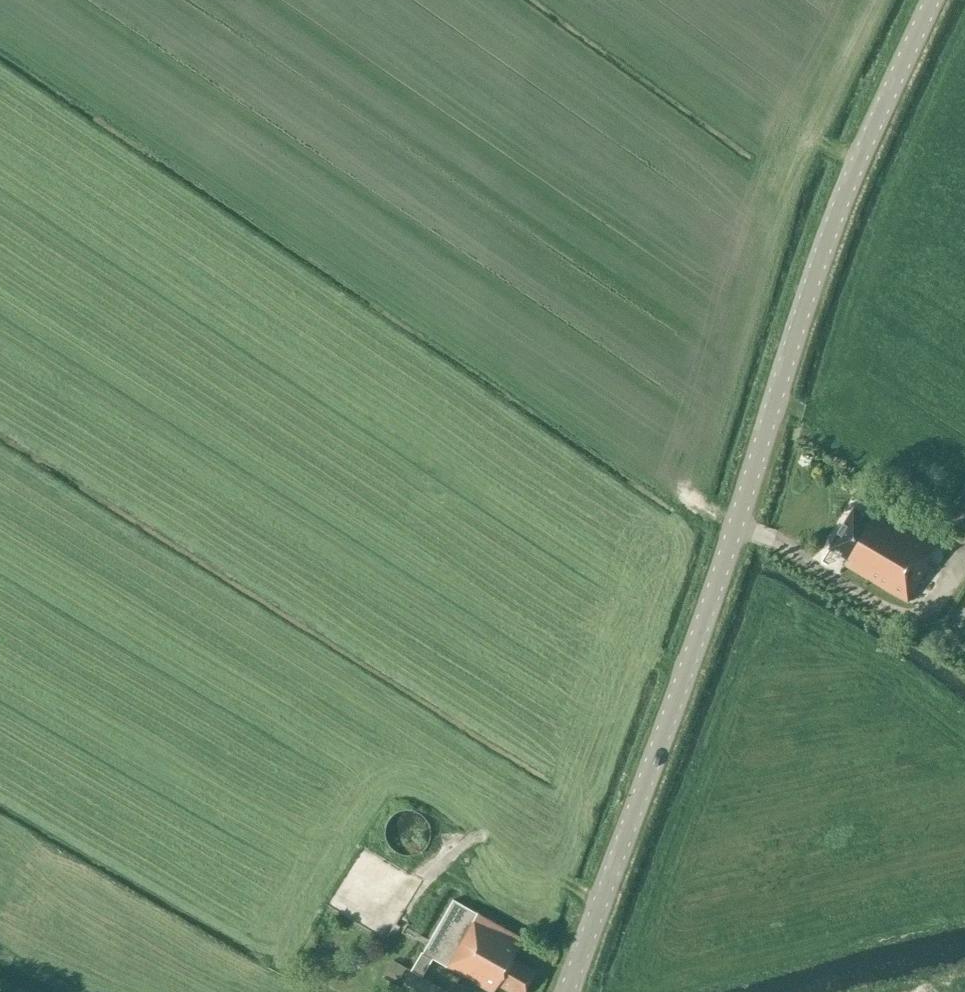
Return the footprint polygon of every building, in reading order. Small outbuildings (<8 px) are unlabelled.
[(854,506),(832,543),(830,547),(848,558),(845,563),(908,601),(930,565),(926,563),(935,547),(875,512),(872,517),(854,506)] [(430,839),(432,831),(431,827),(430,823),(428,819),(424,815),(418,812),(414,811),(408,811),(401,813),(396,817),(391,824),(390,832),(391,837),(392,840),(394,844),(397,847),(404,851),(409,852),(413,852),(421,850),(426,846),(430,839)] [(532,969),(512,958),(522,939),(452,899),(422,952),(420,952),(398,991),(444,991),(445,990),(420,977),(431,958),(491,991),(492,991),(497,984),(511,991),(519,991),(532,969)]
